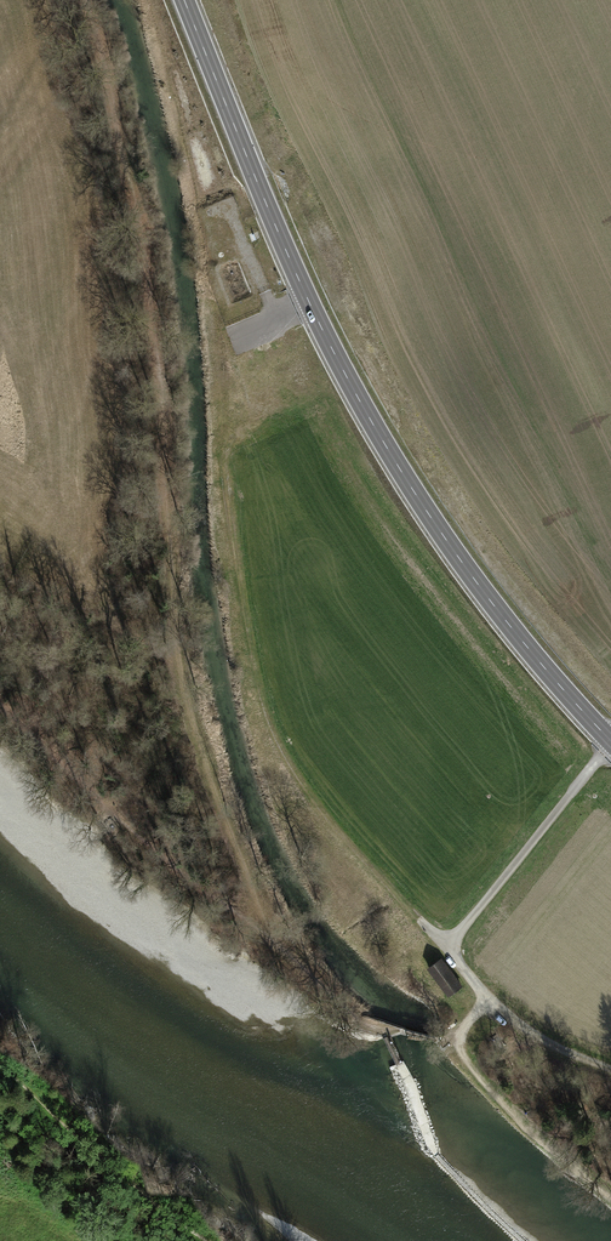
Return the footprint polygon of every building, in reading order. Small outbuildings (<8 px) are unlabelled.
[(442,958),(428,969),(449,997),(463,987),(442,958)]
